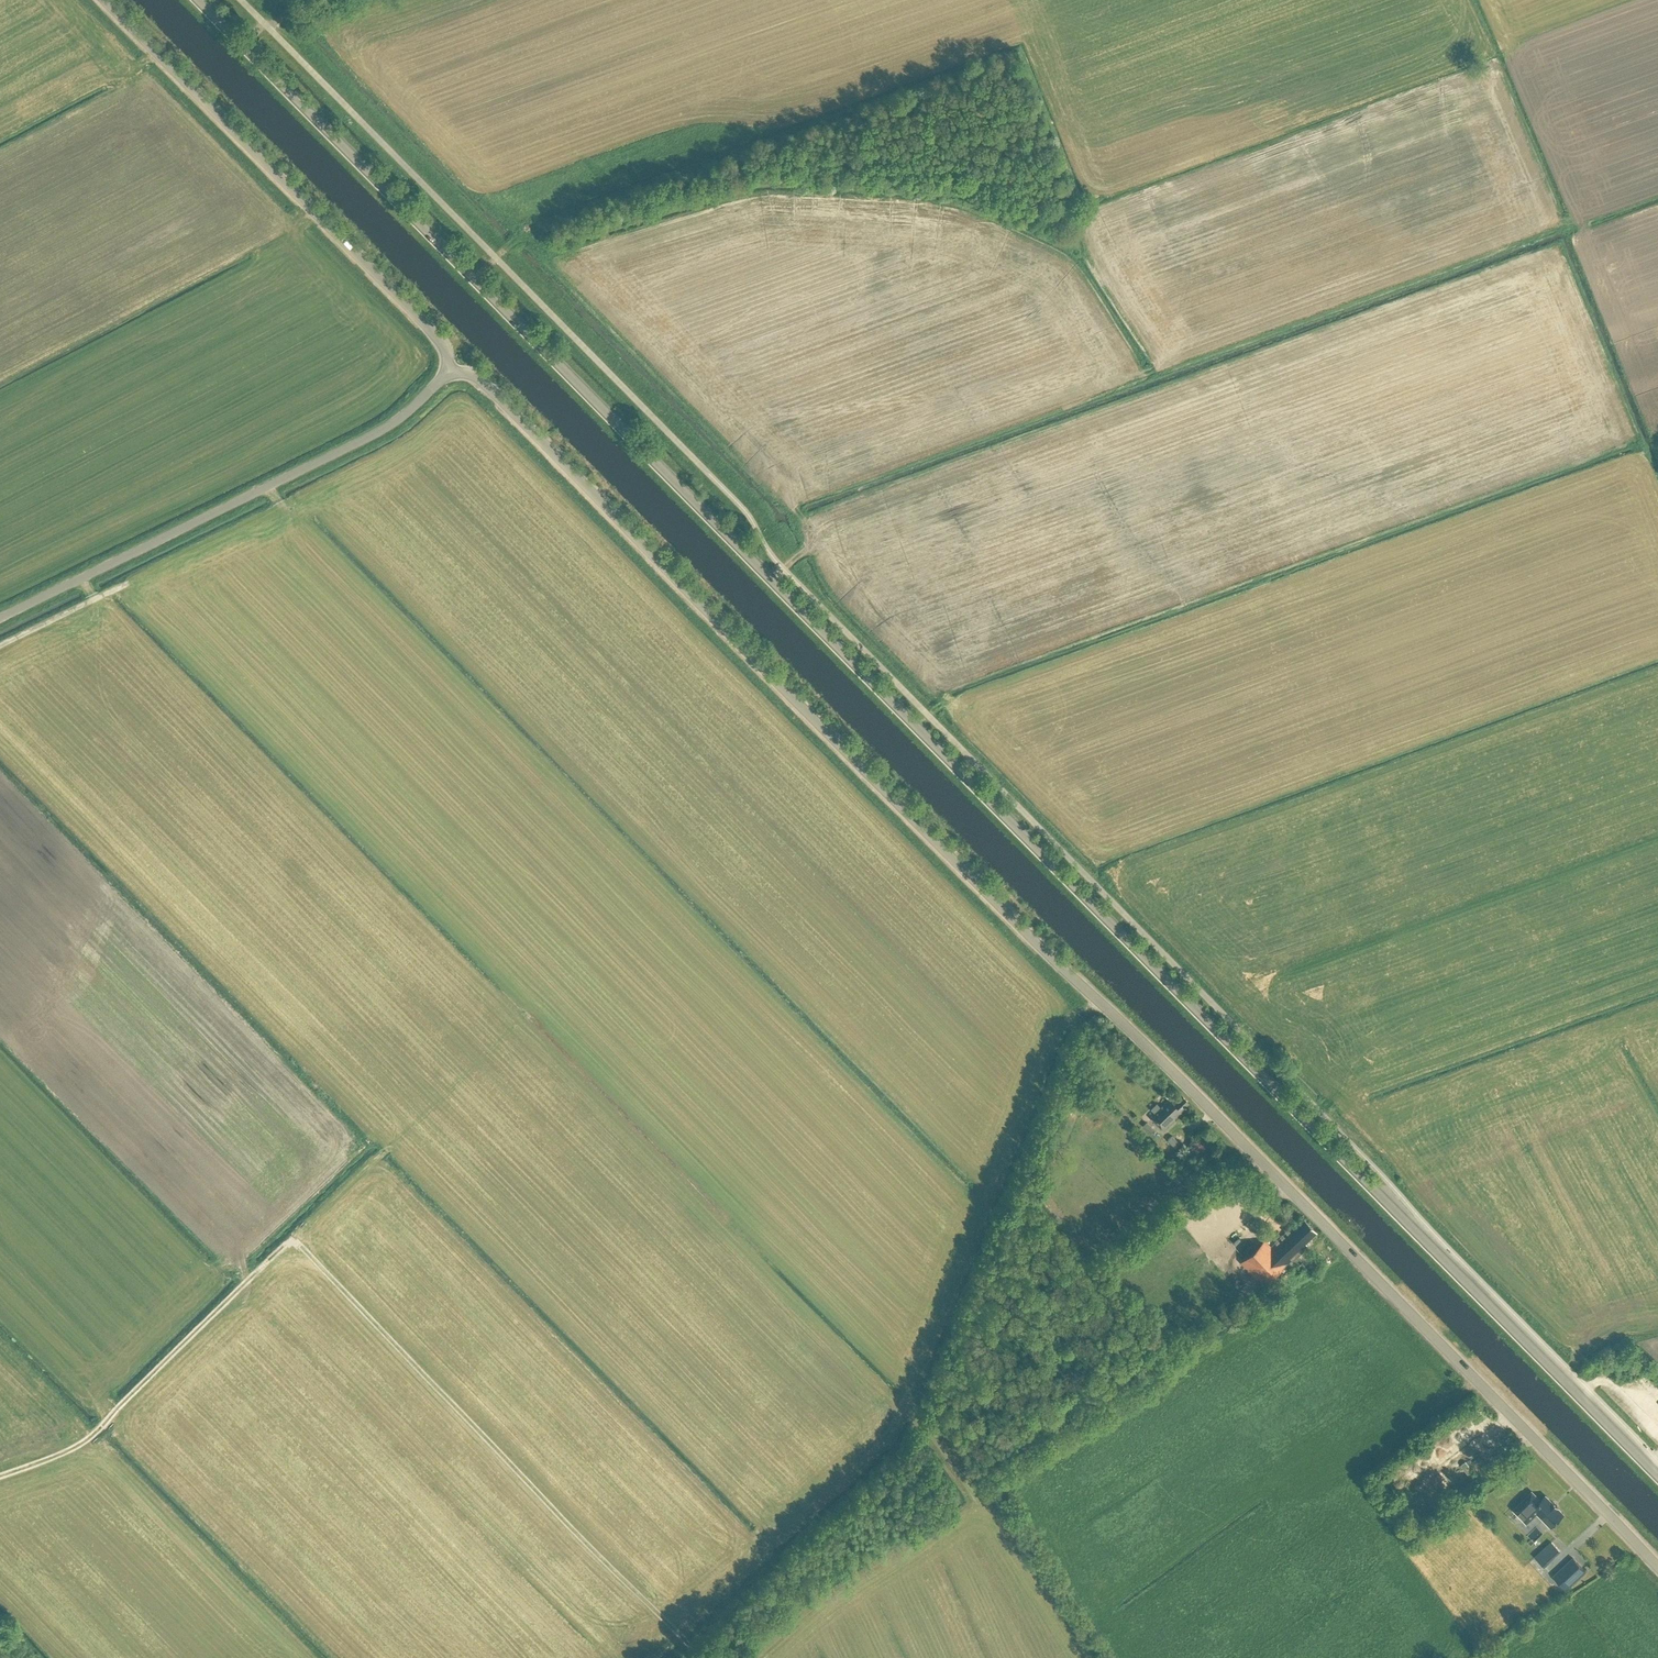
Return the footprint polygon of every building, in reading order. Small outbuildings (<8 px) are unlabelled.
[(1178,1095),(1172,1101),(1169,1098),(1150,1116),(1163,1130),(1182,1112),(1180,1111),(1189,1102),(1182,1096),(1180,1097),(1178,1095)] [(1154,1129),(1146,1121),(1142,1125),(1150,1133),(1154,1129)] [(1166,1140),(1174,1148),(1179,1144),(1171,1135),(1166,1140)] [(1240,1261),(1262,1285),(1306,1244),(1305,1242),(1316,1231),(1304,1218),(1294,1227),(1293,1225),(1270,1246),(1264,1239),(1240,1261)] [(1236,1260),(1226,1269),(1242,1287),(1252,1277),(1236,1260)] [(1247,1299),(1253,1308),(1274,1296),(1269,1287),(1247,1299)] [(1227,1313),(1230,1318),(1245,1308),(1242,1304),(1227,1313)] [(1473,1469),(1466,1461),(1461,1465),(1468,1473),(1473,1469)] [(1537,1512),(1551,1526),(1564,1513),(1558,1507),(1558,1506),(1553,1501),(1552,1501),(1546,1495),(1540,1500),(1532,1492),(1514,1509),(1527,1521),(1537,1512)] [(1546,1566),(1563,1550),(1553,1540),(1536,1556),(1546,1566)] [(1573,1558),(1554,1576),(1566,1589),(1585,1570),(1573,1558)]
